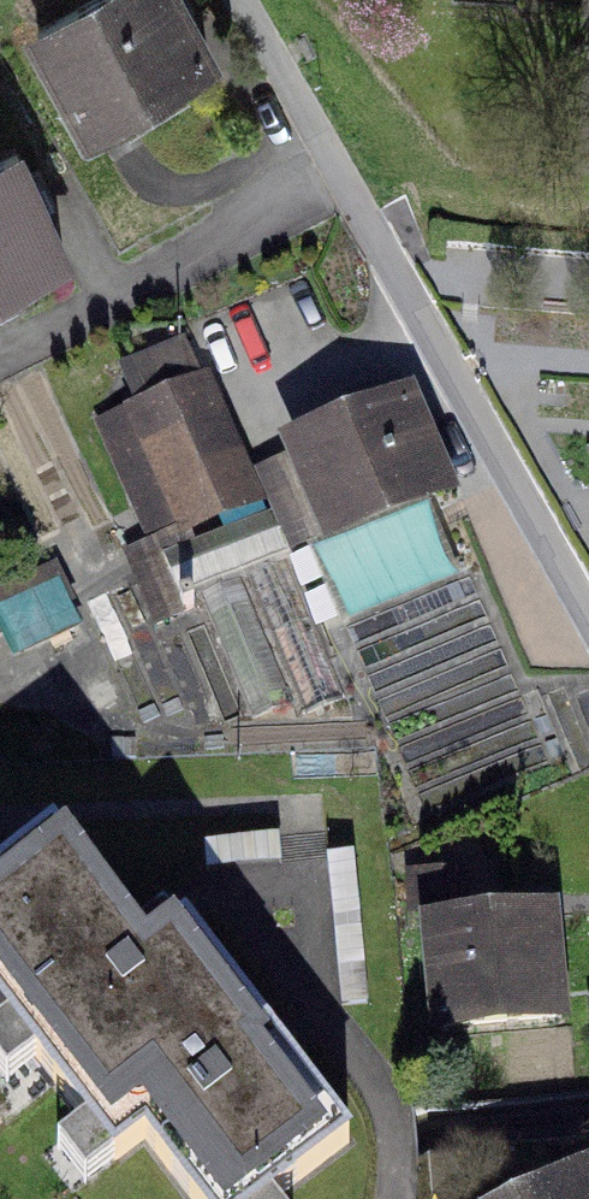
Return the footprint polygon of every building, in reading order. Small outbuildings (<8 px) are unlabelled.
[(87,136),(206,69),(167,0),(28,0),(15,7),(87,136)] [(0,148),(0,312),(74,268),(3,147),(0,148)] [(215,286),(136,320),(274,640),(352,607),(215,286)] [(423,397),(319,442),(372,563),(476,518),(423,397)] [(129,959),(104,930),(32,846),(0,874),(0,1047),(92,1155),(133,1113),(129,959)] [(214,1198),(216,1198),(336,1098),(175,922),(129,959),(133,1113),(214,1198)] [(577,936),(457,938),(459,1025),(578,1024),(577,936)] [(562,1198),(588,1198),(588,1184),(562,1198)]
